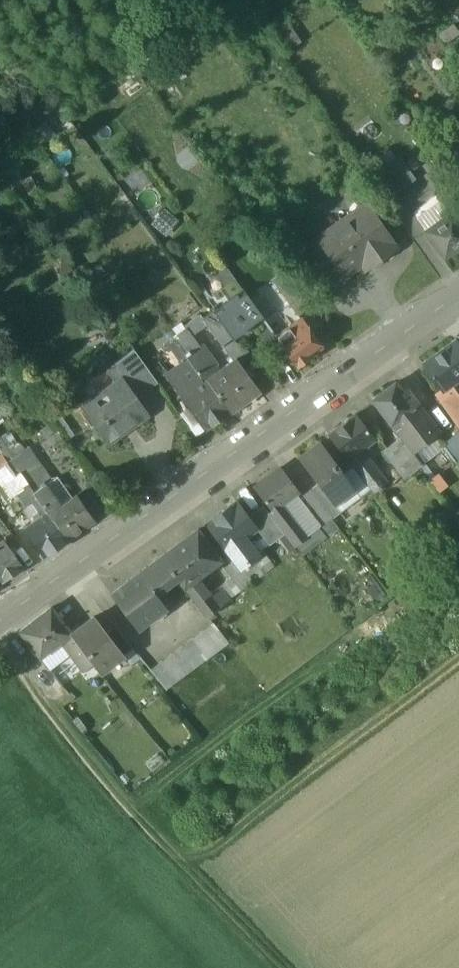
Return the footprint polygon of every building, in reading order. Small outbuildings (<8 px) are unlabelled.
[(431,1),(421,9),(430,20),(440,11),(431,1)] [(399,158),(370,179),(385,200),(414,180),(399,158)] [(364,206),(347,219),(352,226),(323,246),(332,259),(345,277),(347,276),(372,257),(375,262),(394,248),(364,206)] [(437,213),(441,219),(424,231),(443,258),(458,246),(458,214),(454,217),(450,212),(446,206),(437,213)] [(332,259),(308,276),(324,299),(350,280),(347,276),(345,277),(332,259)] [(222,291),(209,300),(216,310),(228,301),(222,291)] [(216,310),(210,313),(231,341),(261,320),(241,292),(228,301),(216,310)] [(280,326),(274,317),(263,324),(274,341),(281,336),(277,329),(280,326)] [(281,336),(274,341),(275,342),(290,363),(294,369),(321,351),(301,323),(281,336)] [(198,347),(185,330),(172,339),(173,341),(203,383),(206,381),(220,371),(201,345),(198,347)] [(422,363),(440,390),(441,391),(456,381),(458,378),(458,347),(454,340),(422,363)] [(181,399),(203,383),(173,341),(167,346),(180,364),(164,376),(181,399)] [(290,363),(275,342),(264,350),(279,371),(290,363)] [(153,383),(131,350),(101,371),(114,388),(119,385),(129,400),(130,399),(153,383)] [(235,360),(220,371),(206,381),(229,413),(258,392),(235,360)] [(203,383),(181,399),(204,431),(229,413),(206,381),(203,383)] [(456,381),(441,391),(440,390),(435,394),(458,428),(458,386),(456,381)] [(403,395),(394,383),(372,400),(402,440),(411,452),(412,452),(434,436),(427,427),(431,423),(408,392),(403,395)] [(129,400),(119,385),(114,388),(104,395),(101,391),(78,407),(101,442),(141,416),(130,399),(129,400)] [(354,415),(328,435),(368,486),(369,485),(380,476),(360,449),(373,439),(354,415)] [(441,446),(444,450),(454,464),(455,463),(458,467),(458,466),(458,432),(441,446)] [(402,440),(383,452),(405,480),(423,466),(412,452),(411,452),(402,440)] [(334,465),(318,444),(299,458),(319,484),(333,503),(334,502),(352,489),(334,465)] [(26,448),(9,459),(24,479),(38,500),(49,493),(42,485),(51,480),(26,448)] [(39,528),(51,519),(38,500),(24,479),(9,459),(0,465),(0,484),(9,497),(15,493),(39,528)] [(354,488),(335,463),(334,465),(352,489),(354,488)] [(280,468),(253,489),(270,512),(271,513),(282,506),(295,496),(298,493),(280,468)] [(380,476),(369,485),(377,495),(388,486),(380,476)] [(333,503),(319,484),(309,490),(331,518),(341,511),(334,502),(333,503)] [(331,518),(309,490),(298,499),(319,527),(331,518)] [(62,512),(49,493),(38,500),(51,519),(62,512)] [(298,499),(295,496),(282,506),(305,537),(317,529),(319,527),(298,499)] [(62,512),(51,519),(69,544),(98,524),(81,499),(62,512)] [(235,501),(205,524),(225,550),(238,541),(255,529),(256,528),(248,517),(235,501)] [(262,506),(248,517),(256,528),(255,529),(269,546),(283,534),(262,506)] [(305,537),(282,506),(271,513),(270,512),(269,513),(293,546),(305,537)] [(319,527),(317,529),(323,538),(338,528),(331,518),(319,527)] [(69,544),(51,519),(39,528),(27,535),(45,561),(69,544)] [(305,537),(293,546),(300,556),(323,538),(317,529),(305,537)] [(196,531),(162,556),(179,578),(185,585),(195,577),(218,560),(196,531)] [(252,559),(238,541),(225,550),(233,562),(239,569),(240,568),(252,559)] [(0,551),(0,583),(19,571),(5,548),(0,551)] [(252,559),(240,568),(246,576),(254,570),(259,576),(273,566),(263,551),(252,559)] [(162,556),(110,596),(137,631),(166,608),(156,595),(179,578),(162,556)] [(239,569),(233,562),(223,569),(231,579),(240,592),(251,583),(246,576),(240,568),(239,569)] [(209,595),(195,577),(185,585),(184,586),(207,617),(218,609),(209,595)] [(240,592),(231,579),(221,586),(230,599),(240,592)] [(230,599),(221,586),(209,595),(218,609),(231,599),(230,599)] [(70,634),(50,608),(19,631),(39,658),(62,640),(70,634)] [(107,634),(92,616),(70,634),(86,655),(85,656),(92,664),(100,675),(124,656),(107,634)] [(212,624),(149,671),(166,691),(228,645),(212,624)] [(133,650),(115,627),(107,634),(124,656),(133,650)] [(86,655),(70,634),(62,640),(84,670),(92,664),(85,656),(86,655)] [(87,685),(73,665),(55,678),(69,698),(87,685)]
